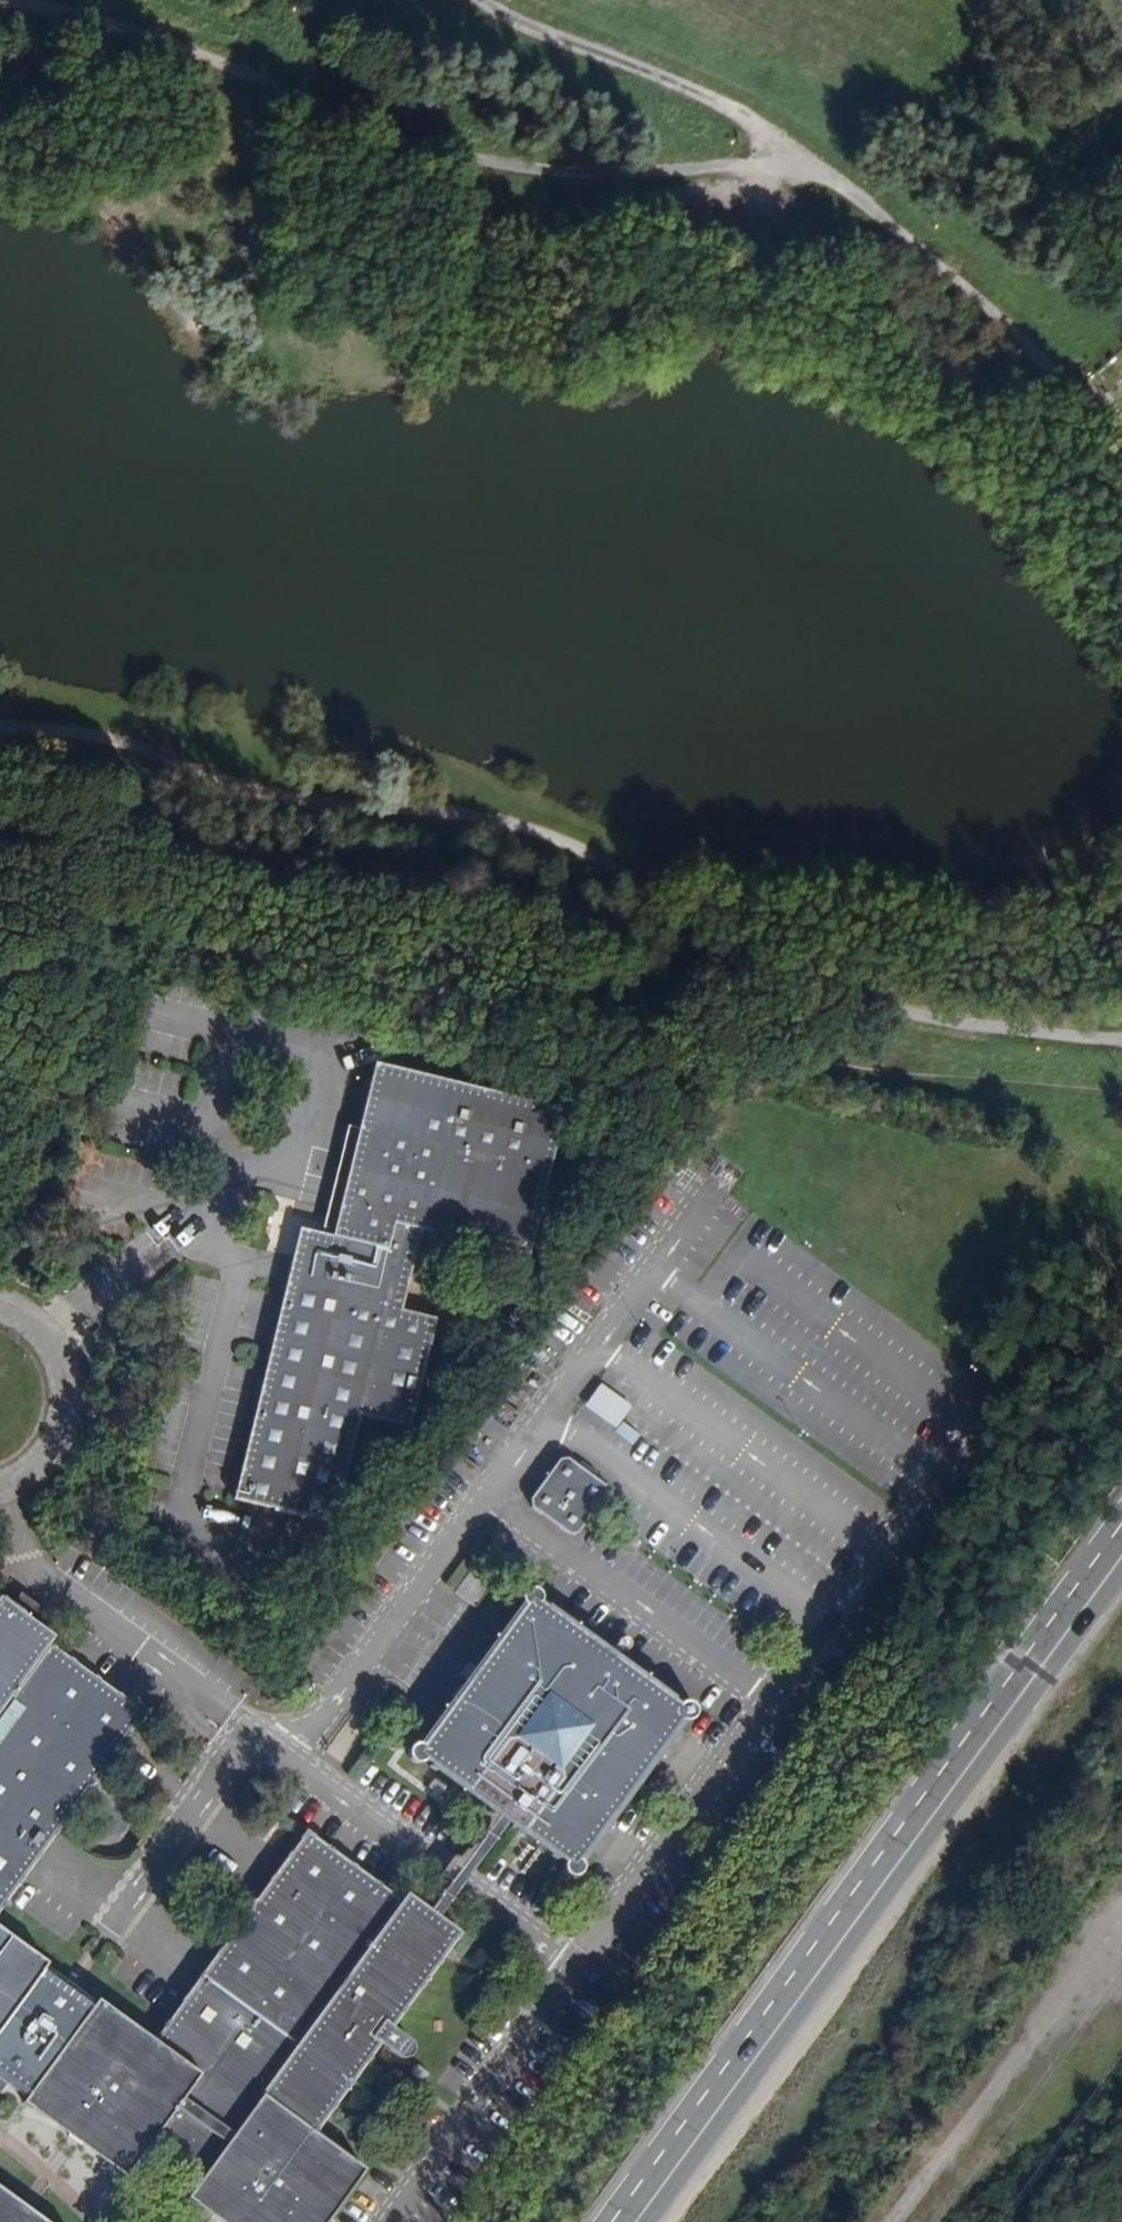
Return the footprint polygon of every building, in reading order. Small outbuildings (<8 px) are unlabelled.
[(19,1067),(9,1063),(4,1075),(25,1084),(28,1074),(18,1071),(19,1067)] [(299,1227),(243,1502),(342,1522),(363,1417),(418,1428),(441,1318),(409,1311),(425,1232),(540,1255),(570,1106),(380,1067),(367,1128),(350,1125),(328,1233),(299,1227)] [(587,1407),(618,1429),(634,1405),(602,1384),(587,1407)] [(581,1539),(615,1489),(566,1456),(532,1506),(581,1539)] [(531,1595),(422,1765),(592,1873),(701,1704),(531,1595)] [(146,2170),(170,2131),(213,2177),(195,2205),(223,2221),(339,2221),(373,2167),(328,2139),(386,2044),(463,2091),(406,2030),(467,1931),(300,1830),(170,2044),(60,1977),(9,1923),(147,1697),(0,1608),(0,2081),(146,2170)] [(0,2190),(0,2221),(44,2221),(0,2190)]
